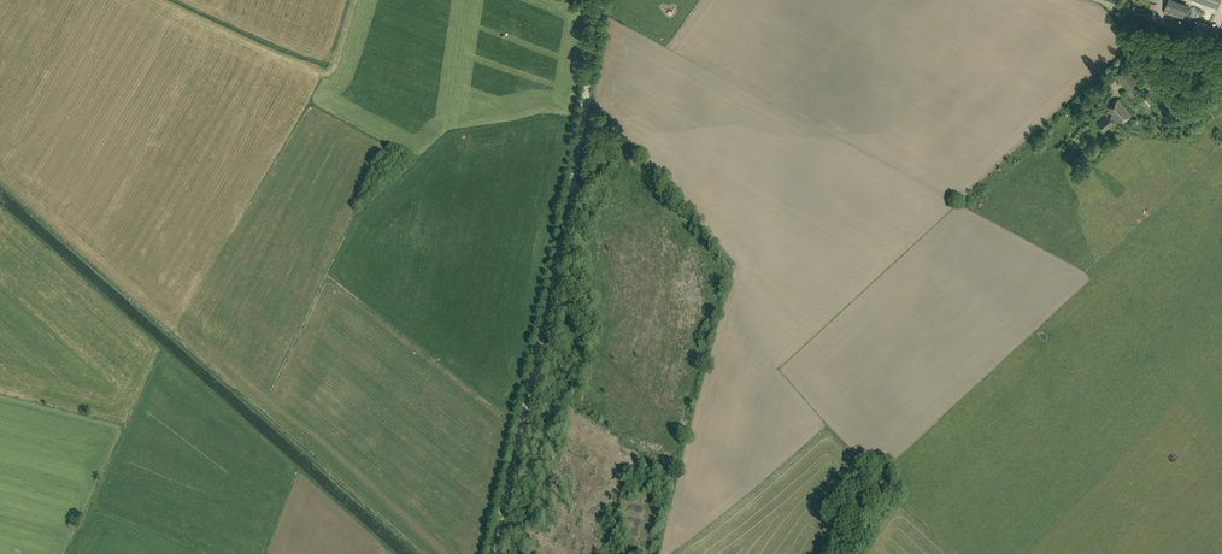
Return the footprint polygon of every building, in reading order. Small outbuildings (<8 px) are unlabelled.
[(1183,19),(1188,7),(1170,0),(1168,0),(1163,12),(1183,19)] [(1217,9),(1220,0),(1194,0),(1217,9)] [(1196,16),(1199,8),(1194,6),(1191,14),(1196,16)] [(1140,80),(1128,66),(1117,76),(1129,90),(1126,92),(1136,104),(1144,97),(1134,85),(1140,80)] [(1106,109),(1112,115),(1109,118),(1107,116),(1097,124),(1104,132),(1114,123),(1111,120),(1114,118),(1120,125),(1132,115),(1117,99),(1106,109)] [(1190,122),(1185,116),(1178,121),(1183,127),(1190,122)]
